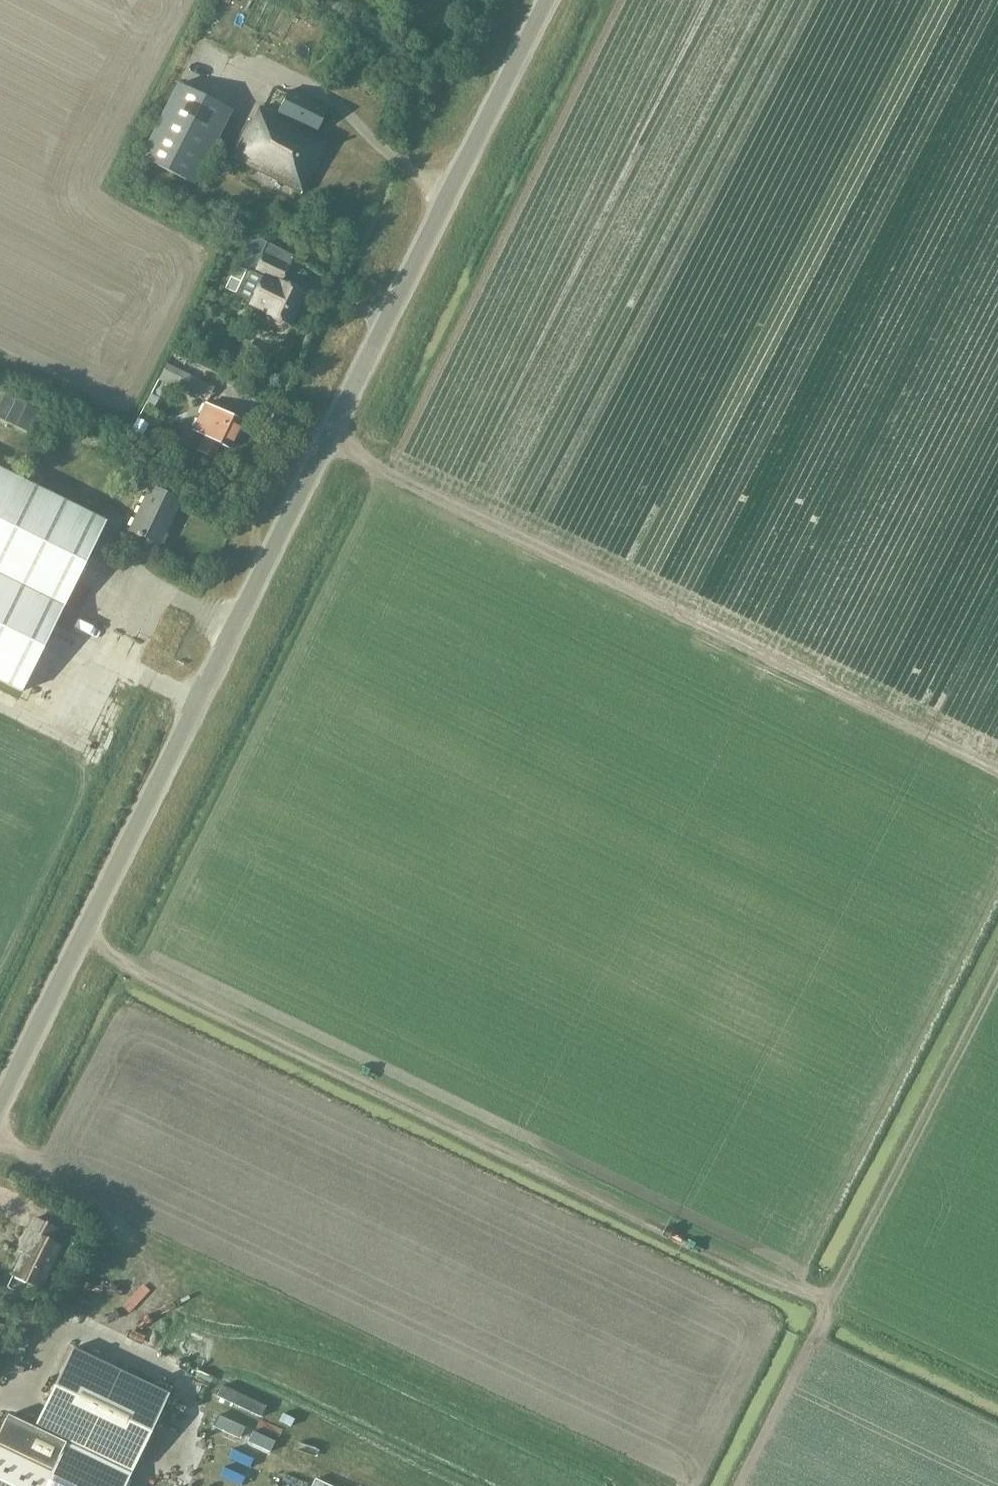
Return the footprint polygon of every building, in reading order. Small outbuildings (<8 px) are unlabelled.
[(177,83),(138,158),(194,186),(232,111),(177,83)] [(248,120),(247,121),(228,158),(300,194),(327,141),(315,135),(328,109),(288,90),(275,114),(258,106),(251,121),(248,120)] [(245,251),(238,266),(244,270),(261,277),(277,285),(278,282),(279,283),(281,280),(286,267),(290,259),(263,246),(254,241),(246,244),(243,250),(245,251)] [(244,270),(232,295),(249,303),(263,309),(262,312),(265,314),(265,316),(265,320),(267,323),(275,327),(280,327),(283,324),(284,322),(287,324),(302,293),(288,287),(289,284),(281,280),(279,283),(278,282),(277,285),(261,277),(244,270)] [(172,388),(174,383),(208,400),(214,387),(166,363),(157,380),(172,388)] [(0,400),(0,422),(25,434),(36,412),(2,396),(0,400)] [(190,430),(202,436),(195,450),(210,458),(218,444),(229,449),(243,422),(204,402),(190,430)] [(62,607),(104,522),(0,470),(0,576),(62,607)] [(150,486),(127,531),(158,546),(180,501),(150,486)] [(0,576),(0,682),(20,692),(62,607),(0,576)] [(59,1229),(35,1218),(23,1242),(26,1244),(12,1277),(40,1291),(61,1247),(53,1244),(59,1229)] [(168,1393),(71,1347),(33,1427),(7,1415),(0,1429),(0,1485),(124,1485),(168,1393)]
